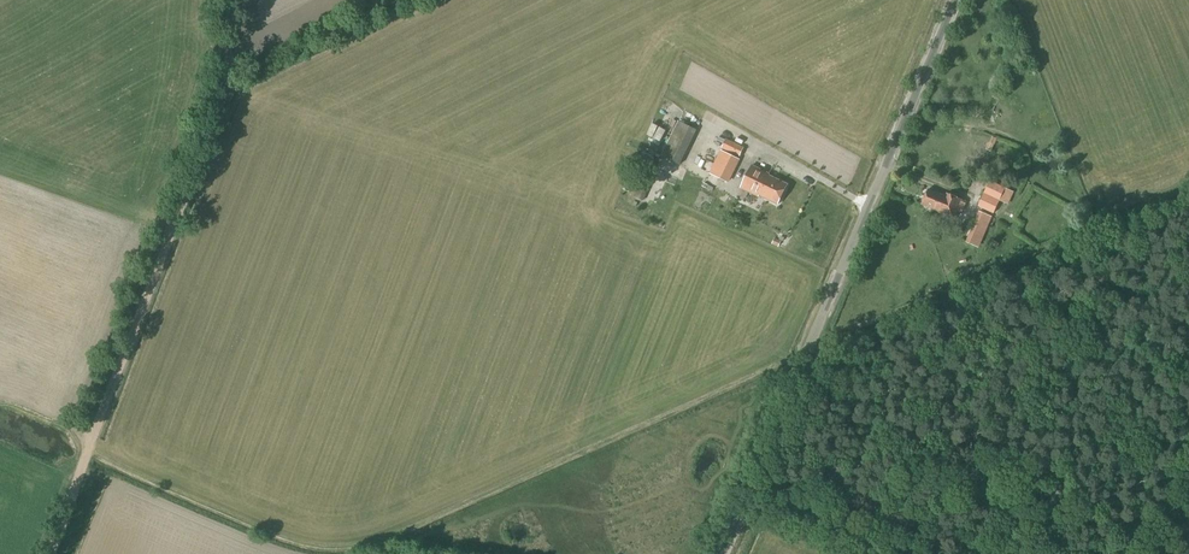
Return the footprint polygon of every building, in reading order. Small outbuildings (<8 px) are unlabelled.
[(680,166),(698,131),(678,121),(661,156),(680,166)] [(739,157),(744,148),(726,138),(721,148),(739,157)] [(991,151),(994,145),(990,143),(988,142),(986,149),(991,151)] [(727,184),(739,160),(720,151),(714,164),(709,174),(727,184)] [(778,205),(787,185),(769,176),(770,175),(752,166),(741,188),(758,197),(759,196),(778,205)] [(643,202),(653,179),(643,174),(636,191),(634,196),(643,202)] [(990,181),(978,207),(994,214),(998,204),(1000,201),(1005,188),(990,181)] [(947,198),(928,190),(922,205),(939,213),(939,214),(953,219),(961,200),(948,195),(947,198)] [(979,249),(989,224),(992,217),(979,211),(965,243),(979,249)] [(774,238),(772,244),(779,248),(781,241),(774,238)]
